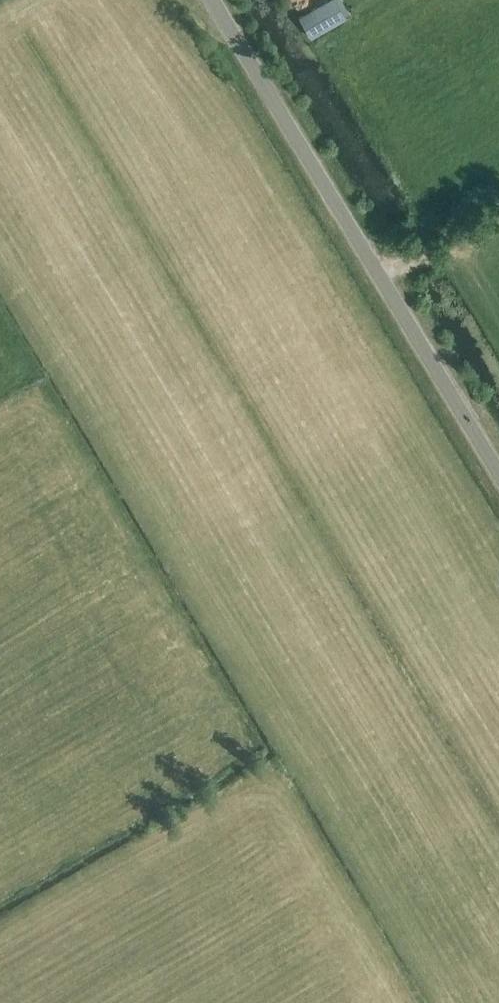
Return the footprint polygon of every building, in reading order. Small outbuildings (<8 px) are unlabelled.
[(335,0),(329,0),(300,17),(312,37),(345,19),(335,0)]
